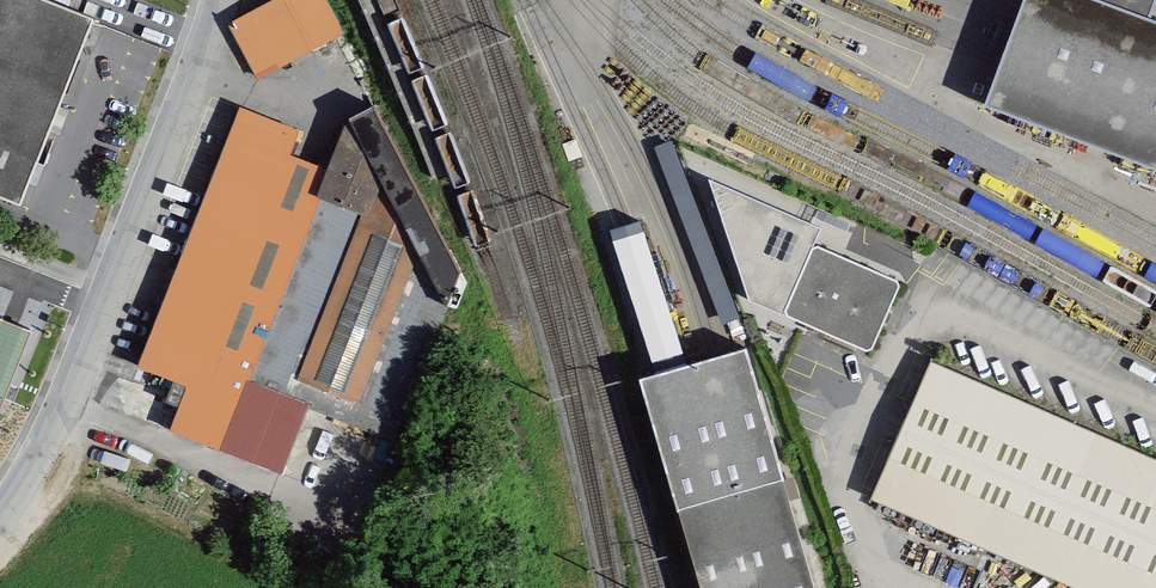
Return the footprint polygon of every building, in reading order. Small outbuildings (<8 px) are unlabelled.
[(43,0),(0,0),(0,198),(18,205),(94,20),(43,0)] [(227,24),(257,80),(343,34),(325,0),(272,0),(227,24)] [(1155,171),(1155,24),(1146,20),(1153,0),(1025,0),(983,105),(1155,171)] [(375,105),(348,120),(382,185),(418,253),(445,307),(460,274),(375,105)] [(300,131),(240,107),(137,368),(187,387),(169,431),(220,451),(320,199),(316,197),(307,194),(317,167),(290,156),(300,131)] [(382,185),(348,120),(316,197),(320,199),(361,215),(368,217),(382,185)] [(418,253),(382,185),(368,217),(361,215),(297,380),(358,404),(418,253)] [(904,281),(814,242),(783,315),(873,353),(904,281)] [(721,320),(740,314),(734,293),(715,298),(721,320)] [(0,319),(0,408),(30,331),(0,319)] [(746,349),(715,358),(671,371),(642,380),(703,587),(816,587),(746,349)] [(1063,587),(1155,587),(1155,466),(931,364),(871,503),(1063,587)]
